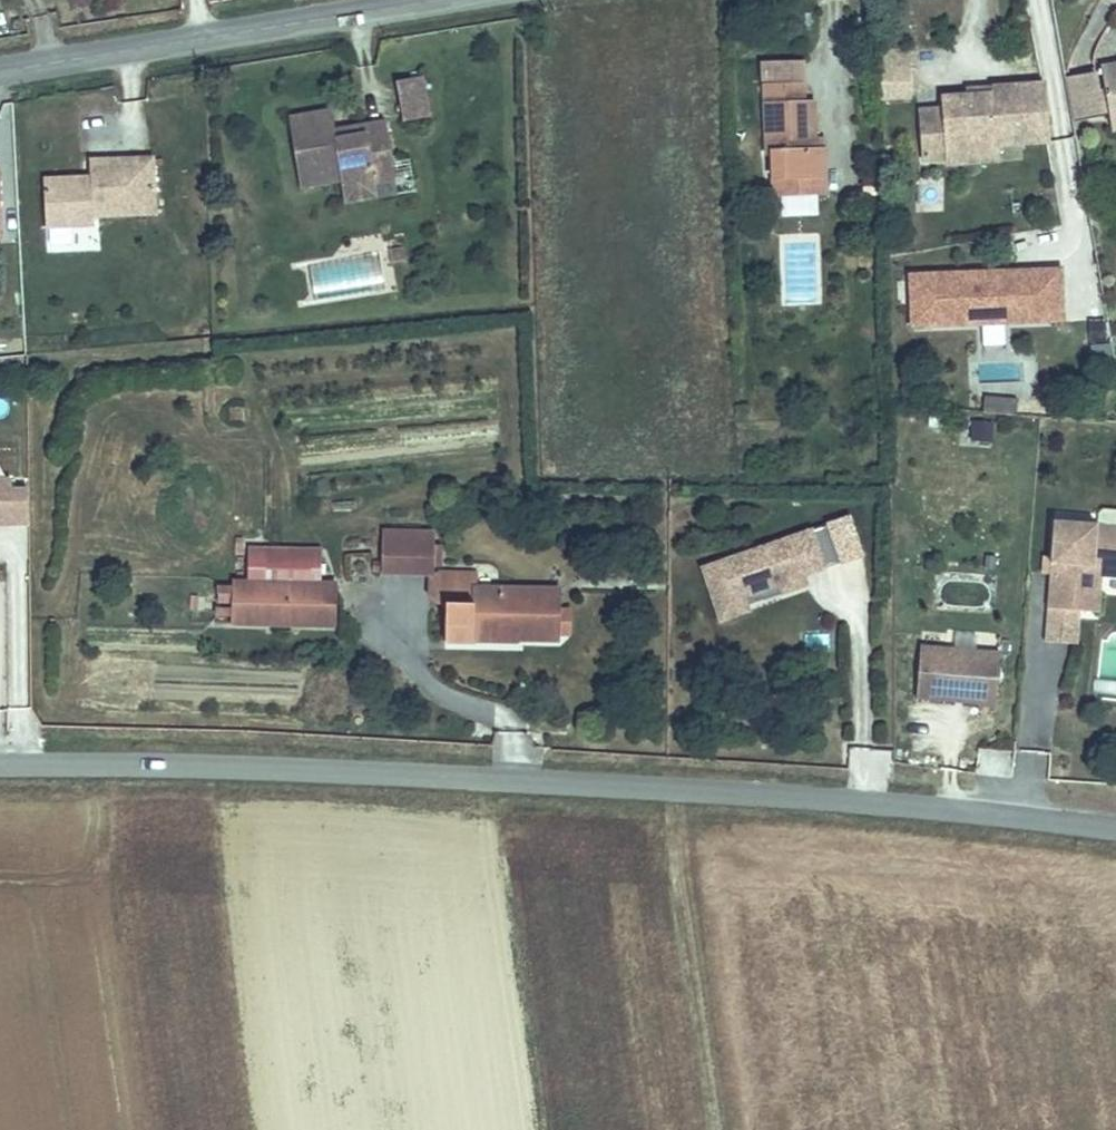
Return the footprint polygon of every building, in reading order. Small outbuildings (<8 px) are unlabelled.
[(909,48),(878,49),(879,103),(910,102),(909,48)] [(1105,108),(1115,106),(1115,55),(1096,58),(1105,108)] [(395,81),(403,121),(429,116),(422,76),(395,81)] [(781,148),(782,172),(832,170),(831,142),(822,142),(820,92),(811,92),(810,77),(768,79),(771,148),(781,148)] [(927,166),(957,162),(954,145),(993,140),(1049,134),(1042,81),(996,87),(997,100),(962,104),(942,106),(945,117),(921,119),(927,166)] [(960,92),(962,104),(997,100),(996,87),(960,92)] [(1105,108),(1109,124),(1115,123),(1115,106),(1105,108)] [(342,182),(343,189),(373,185),(398,182),(390,121),(351,126),(352,138),(335,140),(331,113),(291,119),(301,187),(342,182)] [(954,145),(957,162),(958,170),(997,166),(993,140),(954,145)] [(157,152),(97,155),(99,171),(54,174),(57,223),(97,220),(97,211),(160,208),(157,152)] [(832,170),(782,172),(782,192),(832,191),(832,170)] [(373,185),(343,189),(346,208),(377,204),(373,185)] [(1034,336),(1032,286),(1010,287),(1012,337),(1034,336)] [(1012,337),(1010,287),(883,290),(884,341),(1012,337)] [(989,414),(1016,415),(1016,399),(990,398),(989,414)] [(970,419),(970,442),(993,442),(993,419),(970,419)] [(13,503),(0,503),(0,537),(14,537),(13,503)] [(380,528),(379,576),(434,576),(434,528),(380,528)] [(1044,530),(1041,565),(1040,582),(1037,616),(1070,619),(1080,620),(1083,575),(1093,575),(1093,572),(1115,574),(1115,535),(1044,530)] [(822,572),(809,534),(791,540),(804,578),(822,572)] [(783,585),(804,578),(791,540),(682,578),(700,631),(728,621),(722,603),(757,591),(761,603),(786,595),(783,585)] [(252,549),(251,565),(324,566),(324,549),(252,549)] [(324,566),(251,565),(252,586),(324,585),(324,566)] [(478,585),(478,567),(440,567),(440,603),(454,603),(453,639),(475,639),(476,626),(521,626),(521,640),(564,641),(564,586),(478,585)] [(1093,572),(1093,575),(1083,575),(1080,620),(1089,620),(1092,586),(1115,587),(1115,574),(1093,572)] [(324,585),(252,586),(241,586),(241,625),(335,625),(336,585),(324,585)] [(1070,619),(1037,616),(1034,650),(1068,652),(1070,619)] [(475,639),(521,640),(521,626),(476,626),(475,639)] [(828,648),(828,633),(805,634),(805,648),(828,648)] [(990,661),(911,655),(907,705),(968,710),(968,717),(985,718),(990,661)] [(1013,777),(1014,751),(980,749),(979,776),(1013,777)]
